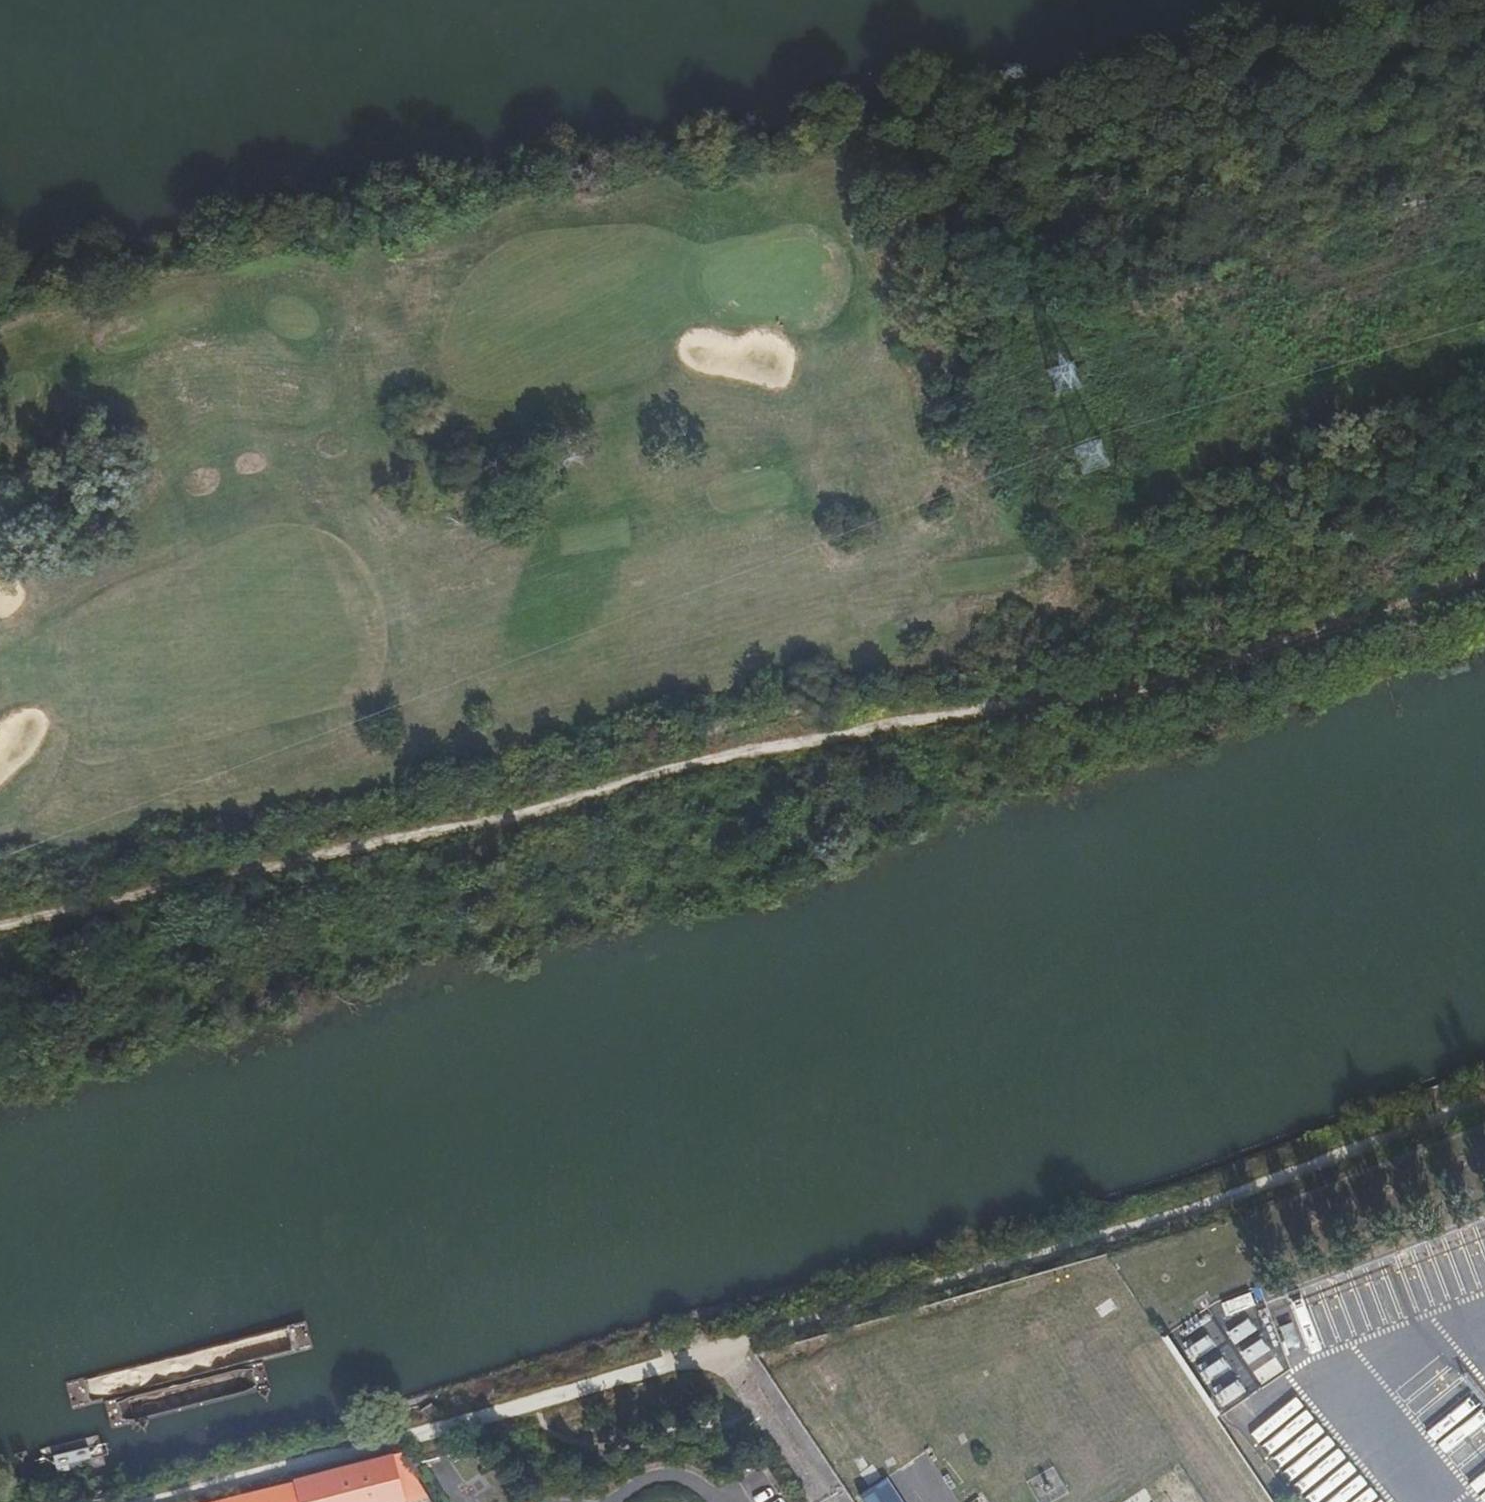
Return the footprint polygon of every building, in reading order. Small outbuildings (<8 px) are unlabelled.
[(1175,1336),(1221,1411),(1266,1384),(1271,1393),(1293,1379),(1287,1369),(1285,1370),(1250,1313),(1262,1306),(1251,1286),(1211,1310),(1233,1347),(1233,1348),(1212,1314),(1175,1336)] [(1285,1347),(1298,1343),(1292,1322),(1278,1326),(1285,1347)] [(397,1461),(227,1501),(423,1501),(424,1501),(404,1472),(397,1461)] [(1037,1501),(1044,1501),(1063,1494),(1053,1469),(1028,1479),(1037,1501)] [(885,1477),(859,1494),(865,1501),(901,1501),(885,1477)]
